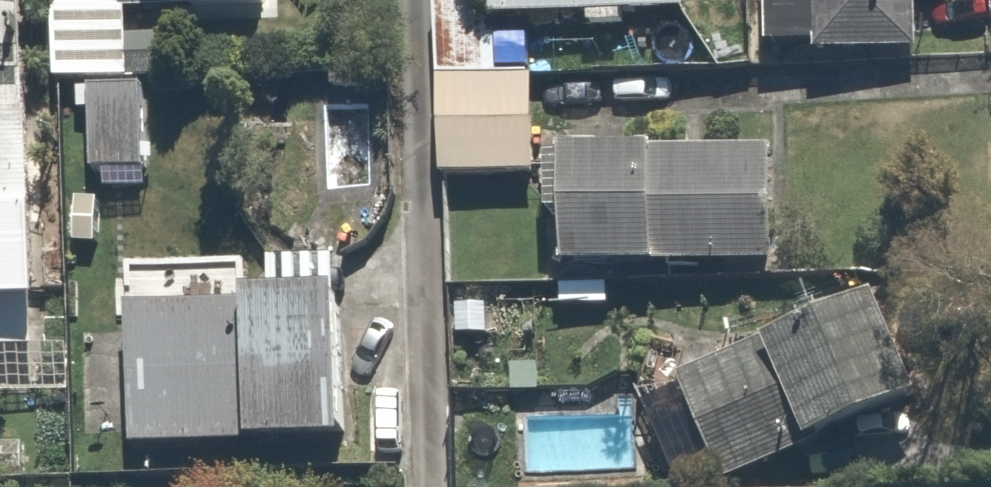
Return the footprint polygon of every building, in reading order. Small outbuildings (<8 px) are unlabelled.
[(24,339),(18,0),(0,0),(0,21),(1,21),(1,43),(0,43),(0,339),(24,339)] [(41,77),(123,77),(123,0),(41,0),(41,77)] [(480,12),(688,3),(688,0),(480,0),(480,12)] [(752,45),(809,44),(910,43),(910,0),(751,0),(752,45)] [(530,67),(433,69),(435,169),(533,167),(530,67)] [(138,81),(87,80),(85,161),(137,162),(138,81)] [(714,112),(714,139),(553,139),(553,255),(758,256),(759,139),(759,112),(714,112)] [(259,280),(235,280),(231,428),(320,431),(325,250),(260,248),(259,280)] [(888,276),(668,377),(713,476),(933,375),(888,276)] [(222,288),(123,285),(118,437),(218,440),(222,288)]
